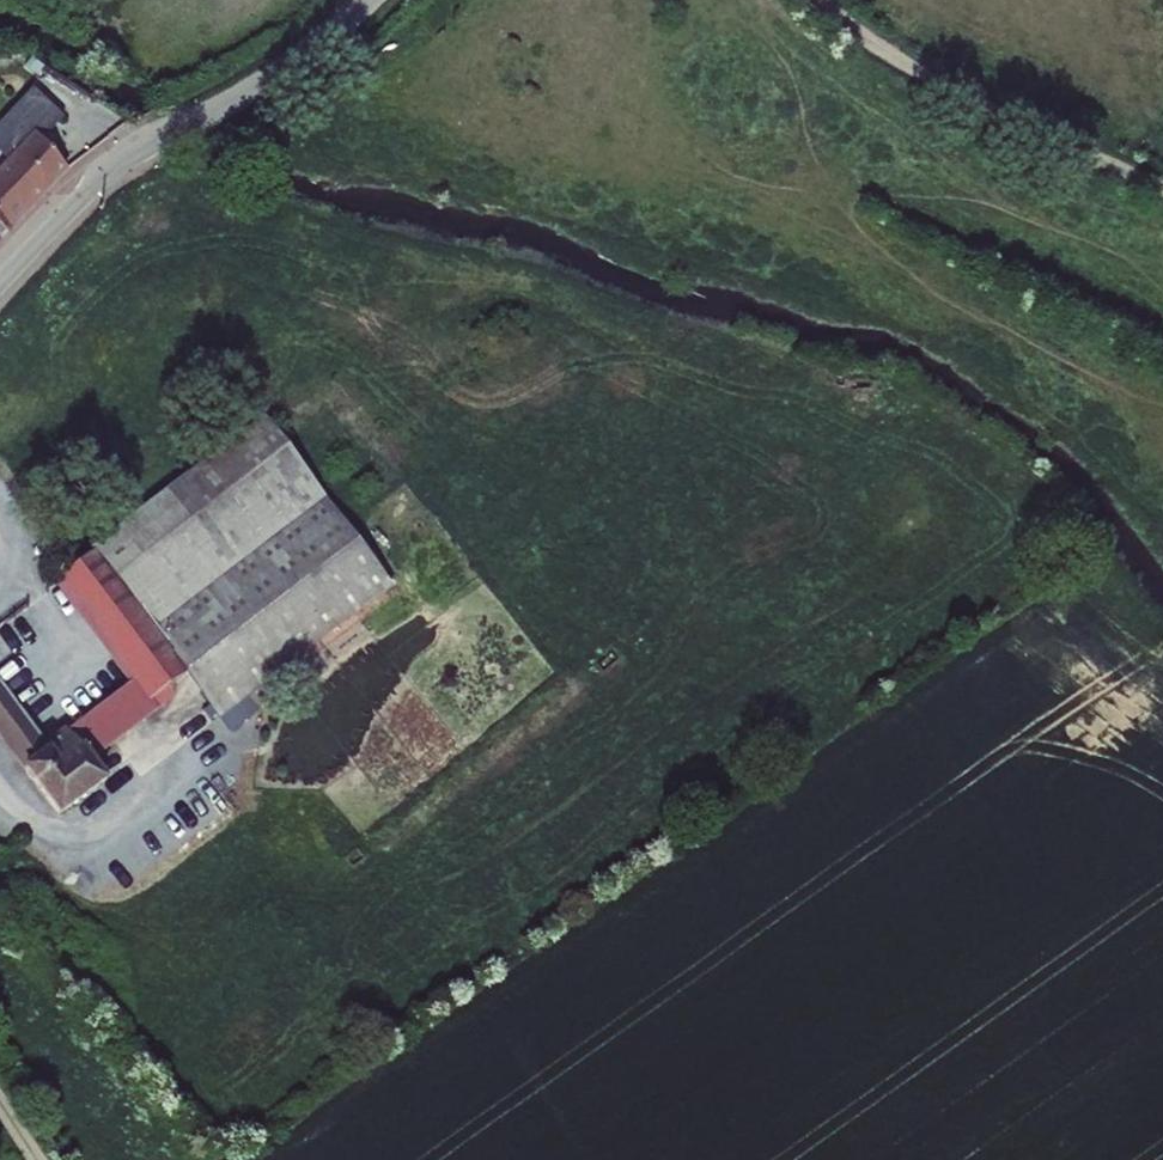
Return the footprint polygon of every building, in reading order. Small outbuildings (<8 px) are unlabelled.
[(28,97),(12,115),(34,136),(51,119),(28,97)] [(34,136),(0,173),(0,215),(12,226),(68,167),(34,136)] [(12,226),(0,215),(0,238),(12,226)] [(61,815),(107,780),(92,760),(158,711),(152,703),(188,675),(221,718),(394,586),(266,417),(91,549),(94,553),(59,580),(135,680),(48,746),(0,682),(0,734),(61,815)]
